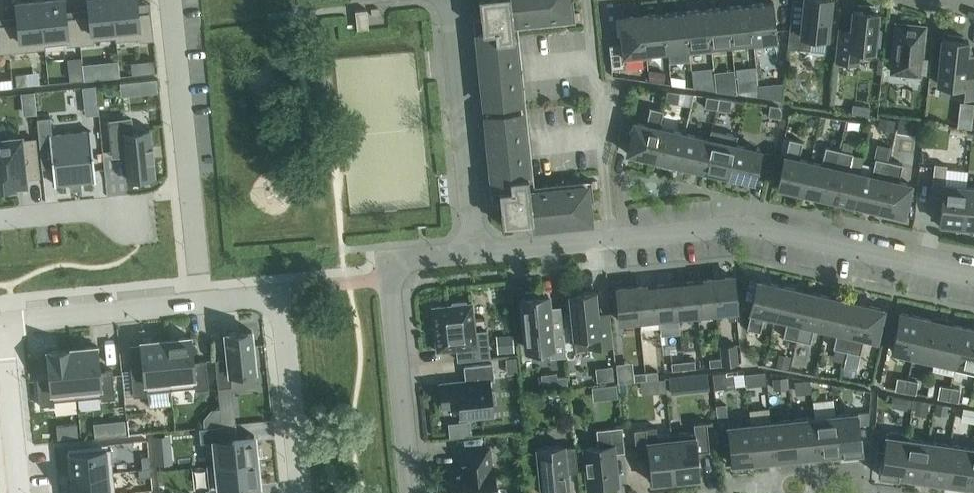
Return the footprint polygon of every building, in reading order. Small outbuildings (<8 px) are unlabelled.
[(6,23),(9,51),(33,49),(45,47),(40,0),(20,0),(16,0),(18,15),(18,22),(6,23)] [(45,47),(45,44),(46,44),(66,42),(66,45),(80,44),(78,16),(65,17),(65,11),(64,0),(40,0),(45,47)] [(78,16),(80,44),(94,42),(94,39),(100,39),(115,37),(115,40),(116,40),(112,0),(88,0),(89,8),(90,15),(78,16)] [(116,40),(128,39),(138,38),(138,41),(143,40),(153,39),(151,11),(137,13),(136,3),(136,0),(112,0),(116,40)] [(354,13),(353,0),(339,0),(340,13),(354,13)] [(483,31),(477,32),(483,90),(489,89),(490,105),(521,102),(513,22),(570,17),(568,0),(479,0),(483,31)] [(788,47),(810,49),(825,51),(827,37),(831,0),(804,0),(802,24),(790,23),(788,47)] [(773,1),(750,4),(754,41),(753,41),(753,46),(778,44),(773,1)] [(732,44),(753,41),(754,41),(750,4),(728,6),(732,44)] [(873,58),(878,12),(873,11),(874,5),(858,4),(858,10),(853,9),(850,37),(839,36),(836,60),(858,62),(859,56),(873,58)] [(712,46),(732,44),(728,6),(707,8),(711,46),(712,46)] [(712,50),(712,46),(711,46),(707,8),(685,10),(689,48),(688,48),(689,53),(712,50)] [(369,28),(367,9),(355,10),(357,29),(369,28)] [(690,61),(689,53),(688,48),(689,48),(685,10),(664,13),(668,50),(669,63),(690,61)] [(647,52),(668,50),(664,13),(642,15),(646,52),(647,52)] [(648,57),(647,52),(646,52),(642,15),(619,17),(621,42),(609,44),(611,68),(625,67),(625,60),(648,57)] [(9,51),(6,23),(0,24),(0,52),(9,51)] [(924,26),(896,23),(891,71),(919,74),(919,73),(929,74),(931,58),(921,57),(924,26)] [(938,83),(953,85),(952,95),(973,97),(973,52),(968,51),(969,40),(964,40),(964,35),(948,34),(948,38),(943,37),(938,83)] [(118,60),(106,61),(108,77),(120,76),(118,60)] [(756,66),(735,68),(738,91),(757,89),(757,85),(756,66)] [(664,71),(647,69),(649,79),(663,82),(664,71)] [(735,69),(714,71),(716,91),(737,93),(735,69)] [(27,72),(15,73),(16,85),(28,84),(27,72)] [(83,72),(69,73),(70,81),(84,79),(83,72)] [(685,78),(670,76),(671,84),(685,86),(685,78)] [(714,77),(692,79),(693,87),(715,90),(714,77)] [(783,83),(757,85),(757,89),(759,96),(783,99),(783,83)] [(86,115),(98,113),(96,85),(83,87),(86,115)] [(679,91),(667,89),(665,99),(678,101),(679,91)] [(717,108),(719,97),(706,95),(704,106),(717,108)] [(719,97),(717,108),(730,110),(731,99),(719,97)] [(769,104),(768,115),(780,118),(782,110),(778,105),(769,104)] [(853,104),(852,114),(867,116),(868,106),(853,104)] [(659,127),(663,110),(650,107),(646,124),(634,121),(635,116),(623,114),(618,137),(629,140),(627,150),(626,152),(652,158),(659,127)] [(499,188),(502,225),(544,220),(545,226),(577,223),(577,217),(590,216),(587,185),(530,191),(522,111),(491,115),(493,131),(487,131),(493,189),(499,188)] [(50,116),(37,118),(41,161),(52,160),(54,184),(69,182),(70,188),(81,187),(81,181),(95,180),(90,130),(52,134),(50,116)] [(878,116),(876,127),(893,131),(895,120),(878,116)] [(108,117),(106,117),(110,151),(124,150),(125,155),(127,179),(155,176),(153,152),(150,128),(133,130),(125,130),(123,117),(108,119),(108,117)] [(899,117),(896,132),(911,134),(913,120),(899,117)] [(957,117),(956,126),(971,128),(972,119),(957,117)] [(659,127),(652,158),(677,164),(684,133),(659,127)] [(709,138),(702,169),(728,175),(735,144),(737,135),(711,129),(709,138)] [(702,169),(709,138),(684,133),(677,164),(702,169)] [(14,186),(13,184),(24,183),(24,177),(39,176),(35,136),(20,137),(20,135),(4,136),(0,137),(0,187),(14,186)] [(809,161),(798,158),(802,141),(788,138),(784,155),(784,154),(776,186),(787,188),(787,189),(802,192),(809,161)] [(735,144),(728,175),(743,179),(743,178),(753,180),(760,150),(735,144)] [(809,161),(802,192),(827,198),(838,149),(825,146),(821,163),(809,161)] [(848,170),(852,152),(838,149),(827,198),(852,203),(860,172),(848,170)] [(860,172),(852,203),(878,209),(889,161),(875,157),(871,175),(860,172)] [(899,181),(903,164),(889,161),(878,209),(904,215),(904,214),(904,213),(911,184),(899,181)] [(953,224),(962,225),(966,186),(944,184),(946,164),(934,163),(931,189),(943,190),(939,223),(941,223),(940,227),(952,228),(953,224)] [(966,186),(962,225),(971,226),(971,230),(973,230),(973,187),(966,186)] [(733,276),(713,278),(716,311),(736,309),(733,276)] [(697,313),(716,311),(713,278),(694,280),(697,313)] [(750,278),(747,289),(754,290),(757,280),(750,278)] [(678,315),(697,313),(694,280),(675,282),(678,315)] [(775,316),(782,285),(767,281),(767,282),(757,280),(754,290),(750,310),(750,311),(747,328),(760,331),(764,314),(775,316)] [(659,317),(678,315),(675,282),(656,284),(659,317)] [(640,319),(659,317),(656,284),(637,286),(640,319)] [(807,291),(782,285),(775,316),(787,319),(783,336),(796,339),(807,291)] [(620,321),(640,319),(637,286),(617,288),(620,321)] [(562,313),(553,314),(550,311),(548,295),(543,295),(543,289),(525,291),(525,297),(521,297),(526,348),(549,345),(550,357),(566,356),(562,313)] [(595,290),(569,293),(574,337),(575,349),(590,347),(612,345),(609,318),(598,319),(597,312),(595,290)] [(832,296),(807,291),(796,339),(810,342),(814,325),(825,328),(832,296)] [(833,348),(846,351),(857,302),(832,296),(825,328),(837,330),(833,348)] [(432,307),(437,351),(456,349),(458,360),(490,357),(487,330),(475,331),(472,303),(466,303),(466,301),(452,302),(452,305),(432,307)] [(884,308),(857,302),(846,351),(860,354),(864,336),(876,339),(883,309),(883,310),(884,308)] [(900,312),(891,350),(913,355),(922,317),(900,312)] [(913,355),(934,360),(943,321),(922,317),(913,355)] [(934,360),(954,364),(955,364),(964,326),(943,321),(934,360)] [(973,374),(973,328),(964,326),(955,364),(954,364),(953,369),(973,374)] [(228,357),(215,359),(218,387),(232,386),(231,377),(256,375),(251,330),(225,332),(228,357)] [(512,334),(496,335),(497,353),(514,351),(512,334)] [(191,336),(166,339),(171,388),(191,386),(194,386),(195,390),(209,388),(206,360),(193,361),(191,336)] [(143,366),(130,367),(131,369),(133,396),(147,394),(149,407),(172,404),(171,388),(166,339),(141,341),(143,366)] [(739,362),(738,342),(720,344),(722,356),(722,364),(739,362)] [(97,346),(72,348),(77,398),(96,396),(101,396),(101,399),(115,398),(115,395),(112,369),(99,371),(97,346)] [(49,376),(37,377),(40,405),(54,404),(53,401),(57,400),(77,398),(72,348),(47,351),(49,376)] [(779,353),(777,366),(788,368),(791,355),(779,353)] [(722,364),(722,356),(709,357),(710,365),(722,364)] [(515,357),(505,358),(507,373),(517,372),(515,357)] [(684,360),(685,369),(697,367),(696,359),(684,360)] [(685,369),(684,360),(672,361),(673,370),(685,369)] [(490,391),(489,380),(494,379),(492,363),(464,366),(466,378),(463,381),(440,383),(443,406),(459,405),(461,418),(493,414),(491,402),(495,402),(494,390),(490,391)] [(646,371),(647,379),(659,378),(658,370),(646,371)] [(647,379),(646,371),(634,372),(635,380),(647,379)] [(724,372),(712,373),(714,388),(726,387),(724,374),(724,372)] [(766,384),(765,372),(745,374),(746,386),(766,384)] [(556,373),(541,375),(543,388),(567,384),(566,376),(557,377),(556,373)] [(707,373),(695,374),(696,390),(708,389),(707,373)] [(680,376),(669,377),(671,393),(682,392),(680,376)] [(907,390),(909,377),(899,376),(897,388),(907,390)] [(788,377),(773,378),(774,389),(788,388),(788,377)] [(919,379),(909,377),(907,390),(917,391),(919,379)] [(664,378),(656,379),(657,392),(665,391),(664,378)] [(805,380),(794,381),(796,395),(811,393),(810,380),(805,380)] [(950,398),(952,385),(941,383),(939,396),(950,398)] [(616,384),(603,386),(604,399),(617,397),(616,384)] [(962,387),(952,385),(950,398),(960,400),(962,387)] [(893,395),(891,402),(907,405),(909,398),(893,395)] [(913,399),(911,409),(927,411),(928,401),(913,399)] [(935,403),(933,413),(946,415),(948,405),(935,403)] [(726,404),(716,405),(717,421),(727,420),(726,404)] [(960,421),(973,423),(973,410),(962,408),(960,421)] [(868,424),(869,411),(857,412),(859,425),(868,424)] [(235,412),(220,413),(222,425),(228,424),(228,425),(236,423),(235,412)] [(857,412),(835,415),(839,452),(843,452),(843,454),(863,452),(861,433),(860,433),(859,425),(857,412)] [(818,454),(839,452),(835,415),(814,417),(818,454)] [(796,456),(818,454),(814,417),(792,419),(796,456)] [(124,419),(113,420),(114,434),(126,433),(124,419)] [(775,459),(796,456),(792,419),(771,421),(775,459)] [(470,420),(459,422),(460,435),(471,433),(470,420)] [(691,477),(700,477),(697,451),(709,449),(706,421),(693,423),(694,436),(671,438),(675,481),(691,479),(691,477)] [(753,461),(775,459),(771,421),(749,423),(753,461)] [(57,438),(79,436),(77,423),(56,425),(57,438)] [(731,463),(753,461),(749,423),(727,426),(731,463)] [(222,425),(199,427),(201,442),(209,441),(211,463),(206,464),(207,465),(257,460),(254,435),(229,437),(228,424),(222,425)] [(585,448),(589,488),(617,485),(613,452),(624,451),(622,426),(596,429),(598,444),(595,447),(585,448)] [(660,483),(675,481),(671,438),(648,441),(647,427),(633,429),(636,457),(648,456),(651,482),(660,481),(660,483)] [(902,476),(907,438),(908,434),(887,431),(887,430),(886,430),(882,456),(881,456),(878,474),(898,477),(899,475),(902,476)] [(521,433),(512,434),(513,444),(522,443),(521,433)] [(170,434),(153,435),(155,450),(171,448),(170,434)] [(506,434),(497,435),(498,442),(507,441),(506,434)] [(924,479),(929,442),(907,438),(902,476),(924,479)] [(945,482),(950,445),(929,442),(924,479),(945,482)] [(542,492),(545,492),(558,492),(558,491),(568,490),(566,476),(569,472),(578,471),(575,445),(563,447),(563,444),(537,447),(542,492)] [(452,492),(496,492),(493,465),(492,465),(489,445),(460,448),(461,462),(464,462),(465,468),(449,470),(452,492)] [(966,485),(972,448),(950,445),(945,482),(966,485)] [(67,452),(70,476),(113,471),(111,448),(67,452)] [(141,456),(142,468),(150,467),(149,456),(141,456)] [(205,489),(206,492),(235,492),(234,487),(259,485),(257,460),(207,465),(209,488),(205,489)] [(150,467),(142,468),(142,469),(138,469),(139,477),(151,476),(150,467)] [(113,471),(70,476),(72,492),(113,492),(115,492),(113,471)]
